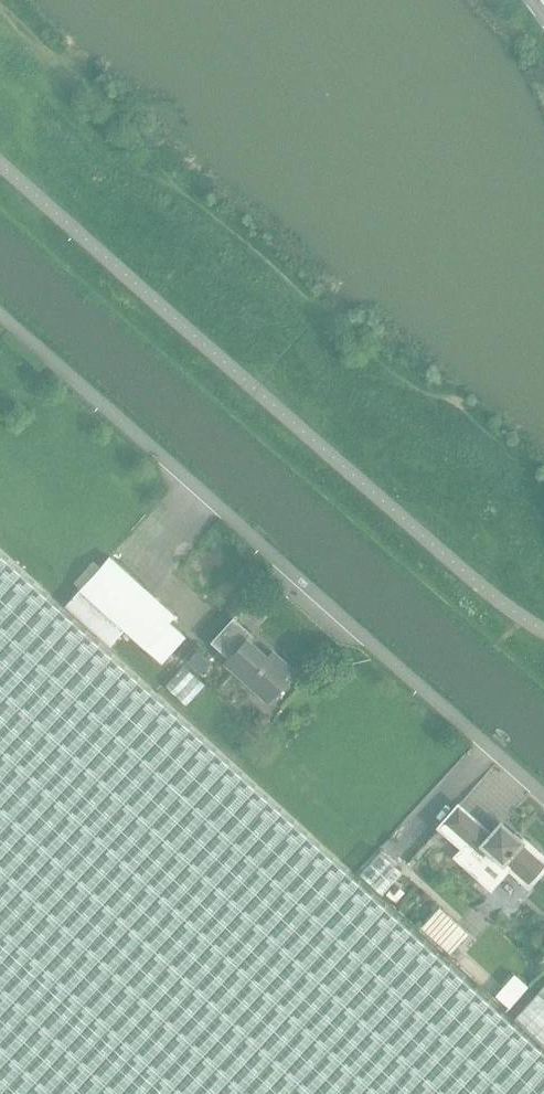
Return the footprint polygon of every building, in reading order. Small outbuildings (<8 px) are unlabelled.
[(514,1017),(65,605),(0,545),(0,1093),(543,1093),(543,1045),(514,1017)] [(109,555),(79,588),(65,605),(110,646),(124,630),(161,664),(185,636),(170,622),(175,616),(109,555)] [(268,700),(294,671),(273,652),(268,657),(248,640),(253,635),(234,618),(212,644),(229,659),(226,662),(268,700)] [(184,665),(166,685),(187,705),(206,685),(184,665)] [(441,826),(465,848),(457,856),(477,874),(488,862),(504,877),(511,869),(527,883),(538,870),(542,874),(543,872),(543,855),(541,852),(538,856),(520,840),(519,842),(512,836),(513,834),(501,823),(491,835),(459,806),(441,826)] [(380,851),(360,873),(382,893),(402,871),(380,851)] [(452,952),(468,935),(470,933),(440,906),(422,926),(452,952)] [(518,976),(499,998),(510,1007),(529,986),(518,976)] [(514,1017),(543,1045),(543,985),(543,986),(514,1017)]
